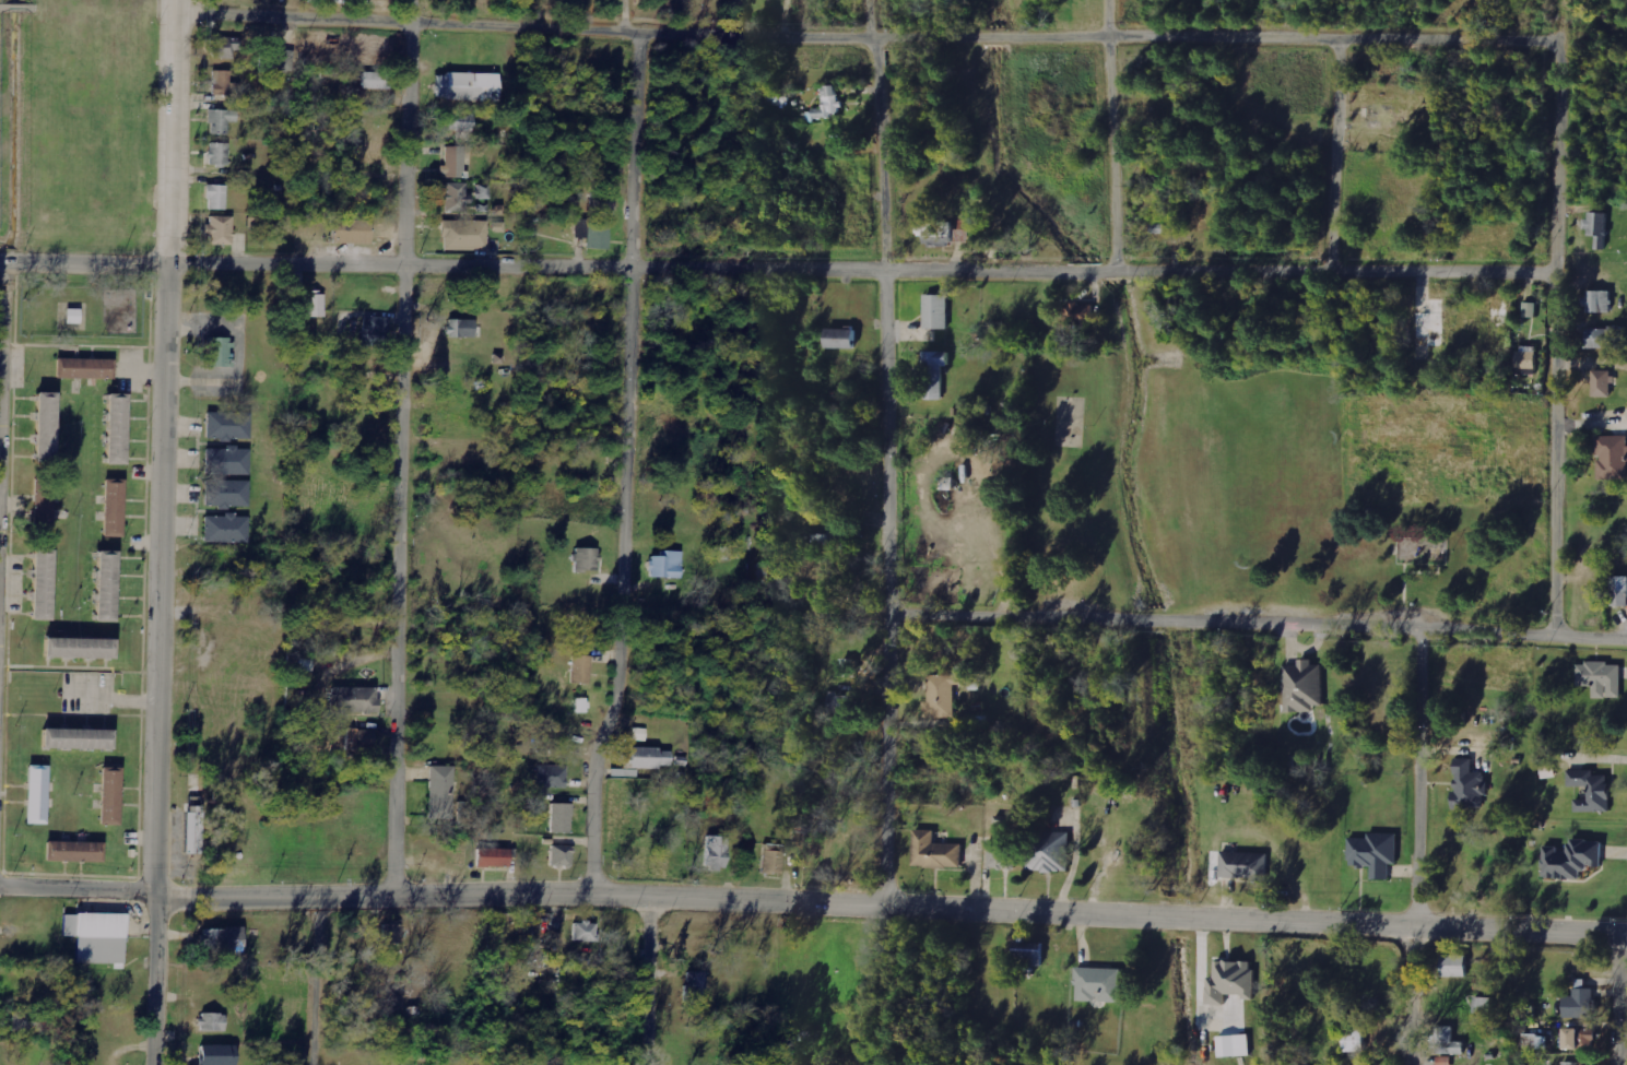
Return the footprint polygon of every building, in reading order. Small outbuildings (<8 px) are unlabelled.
[(239,38),(213,38),(212,58),(239,59),(239,38)] [(293,71),(293,50),(279,50),(279,45),(264,45),(263,70),(293,71)] [(213,96),(230,96),(230,71),(213,71),(213,96)] [(389,90),(390,73),(363,72),(363,89),(389,90)] [(500,74),(438,73),(437,100),(499,101),(500,74)] [(823,87),(824,108),(812,108),(813,118),(842,117),(841,86),(823,87)] [(228,135),(229,123),(237,123),(238,111),(210,110),(209,135),(228,135)] [(447,113),(446,131),(473,132),(474,114),(447,113)] [(209,166),(230,165),(229,143),(208,144),(209,166)] [(446,146),(445,166),(440,166),(440,177),(465,178),(466,147),(446,146)] [(469,213),(470,196),(466,196),(467,184),(445,184),(444,203),(446,203),(445,213),(469,213)] [(207,210),(227,210),(227,185),(208,185),(207,210)] [(1588,236),(1598,236),(1597,249),(1608,250),(1609,213),(1589,212),(1588,236)] [(209,245),(233,245),(233,217),(210,216),(210,225),(204,225),(204,236),(209,236),(209,245)] [(333,244),(371,245),(372,221),(333,220),(333,244)] [(576,238),(587,239),(587,248),(609,249),(610,221),(576,220),(576,238)] [(488,250),(487,221),(443,221),(443,251),(488,250)] [(918,223),(918,235),(925,234),(926,246),(954,245),(953,222),(918,223)] [(956,243),(971,242),(971,229),(956,229),(956,243)] [(1589,312),(1612,313),(1613,291),(1589,291),(1589,312)] [(324,294),(307,295),(307,318),(325,317),(324,294)] [(926,328),(949,329),(950,295),(927,294),(926,328)] [(1491,298),(1490,325),(1508,325),(1508,298),(1491,298)] [(1538,303),(1525,303),(1524,316),(1538,316),(1538,303)] [(81,324),(81,309),(68,309),(67,324),(81,324)] [(364,345),(390,344),(389,317),(363,318),(364,345)] [(475,338),(475,321),(448,320),(448,338),(475,338)] [(1489,355),(1511,355),(1511,343),(1498,343),(1498,327),(1477,328),(1477,335),(1489,335),(1489,355)] [(1589,328),(1589,348),(1624,347),(1624,327),(1589,328)] [(857,348),(857,329),(828,328),(827,348),(857,348)] [(232,338),(208,338),(207,367),(231,368),(232,338)] [(1538,346),(1519,346),(1519,369),(1538,369),(1538,346)] [(925,399),(943,399),(944,366),(951,366),(951,351),(926,351),(925,399)] [(113,379),(113,360),(55,360),(55,379),(113,379)] [(1613,370),(1594,370),(1595,396),(1614,396),(1613,370)] [(57,393),(37,393),(37,462),(57,462),(57,393)] [(127,394),(107,394),(107,465),(127,465),(127,394)] [(206,440),(250,441),(251,413),(207,412),(206,440)] [(1599,459),(1598,459),(1599,478),(1626,478),(1626,436),(1599,436),(1599,459)] [(249,476),(250,449),(207,449),(206,475),(249,476)] [(122,539),(122,481),(103,481),(103,539),(122,539)] [(205,508),(250,508),(250,482),(205,481),(205,508)] [(52,531),(52,482),(33,482),(33,530),(52,531)] [(249,517),(206,516),(205,543),(249,544),(249,517)] [(813,544),(846,545),(847,526),(832,525),(832,535),(814,534),(813,544)] [(575,572),(601,573),(602,562),(598,562),(598,549),(576,548),(575,572)] [(52,622),(54,551),(34,549),(33,622),(52,622)] [(117,552),(98,552),(97,623),(116,623),(117,552)] [(683,552),(661,552),(661,557),(650,557),(649,578),(682,579),(683,552)] [(1613,606),(1626,606),(1626,576),(1612,577),(1613,606)] [(115,660),(115,640),(46,640),(46,660),(115,660)] [(591,657),(572,657),(572,684),(590,685),(591,657)] [(1325,705),(1324,666),(1315,666),(1315,659),(1300,660),(1300,665),(1286,665),(1287,712),(1315,711),(1315,705),(1325,705)] [(1623,698),(1622,663),(1579,663),(1579,686),(1595,686),(1595,698),(1623,698)] [(965,675),(929,675),(930,702),(924,702),(924,718),(955,718),(955,685),(965,685),(965,675)] [(379,714),(379,687),(331,688),(332,714),(379,714)] [(829,713),(857,714),(857,695),(829,694),(829,713)] [(587,699),(575,699),(576,714),(587,714),(587,699)] [(632,741),(647,741),(647,729),(632,728),(632,741)] [(113,730),(43,730),(43,750),(113,750),(113,730)] [(348,749),(373,751),(375,731),(349,730),(348,749)] [(661,770),(661,766),(672,766),(672,749),(631,749),(631,758),(624,758),(624,769),(661,770)] [(1484,808),(1485,772),(1474,772),(1474,759),(1456,759),(1455,808),(1484,808)] [(566,787),(566,766),(537,765),(536,787),(566,787)] [(1557,777),(1556,765),(1541,766),(1543,778),(1557,777)] [(46,825),(46,767),(26,767),(26,825),(46,825)] [(429,820),(453,820),(454,767),(430,767),(429,820)] [(120,826),(120,769),(99,769),(99,826),(120,826)] [(1576,812),(1612,811),(1611,775),(1595,775),(1595,769),(1569,770),(1569,787),(1589,786),(1589,799),(1576,799),(1576,812)] [(551,833),(571,833),(571,805),(551,804),(551,833)] [(203,854),(202,808),(186,808),(187,854),(203,854)] [(915,867),(963,868),(963,844),(936,843),(936,830),(915,830),(915,867)] [(1071,833),(1040,832),(1040,845),(1027,845),(1027,871),(1071,872),(1071,833)] [(1398,833),(1369,833),(1369,839),(1350,838),(1350,866),(1373,866),(1373,880),(1390,880),(1390,865),(1398,865),(1398,833)] [(706,869),(727,870),(728,838),(707,837),(706,869)] [(1581,879),(1582,867),(1603,868),(1604,841),(1571,840),(1571,852),(1560,852),(1561,847),(1545,846),(1544,878),(1581,879)] [(46,862),(102,864),(102,843),(47,842),(46,862)] [(1016,869),(1017,842),(991,842),(990,868),(1016,869)] [(763,876),(783,876),(784,846),(764,845),(763,876)] [(572,847),(551,846),(550,866),(571,867),(572,847)] [(478,868),(510,867),(510,849),(477,850),(478,868)] [(1223,877),(1268,878),(1269,853),(1223,852),(1223,877)] [(126,915),(64,914),(64,937),(78,937),(77,964),(125,964),(126,915)] [(596,923),(574,923),(573,942),(596,942),(596,923)] [(202,928),(202,951),(224,951),(224,961),(242,961),(243,929),(202,928)] [(1045,943),(1016,942),(1016,958),(1035,958),(1034,966),(1044,966),(1045,943)] [(1468,977),(1469,956),(1444,955),(1444,977),(1468,977)] [(1255,1000),(1256,962),(1218,961),(1217,978),(1210,978),(1210,1004),(1227,1005),(1227,994),(1244,995),(1244,999),(1255,1000)] [(1123,969),(1078,968),(1077,1001),(1100,1002),(1123,1002),(1123,969)] [(1565,1018),(1595,1018),(1595,990),(1576,989),(1575,997),(1565,996),(1565,1018)] [(1475,1017),(1492,1018),(1493,998),(1475,997),(1475,1017)] [(200,1032),(226,1033),(226,1015),(201,1014),(200,1032)] [(1454,1026),(1437,1027),(1438,1054),(1465,1053),(1465,1041),(1455,1042),(1454,1026)] [(1566,1049),(1594,1050),(1594,1029),(1567,1029),(1566,1049)] [(1221,1057),(1251,1056),(1251,1035),(1220,1036),(1221,1057)] [(1526,1049),(1549,1049),(1548,1036),(1525,1036),(1526,1049)] [(237,1046),(200,1046),(200,1064),(236,1064),(237,1046)] [(1452,1057),(1438,1057),(1438,1064),(1452,1064),(1452,1057)]
